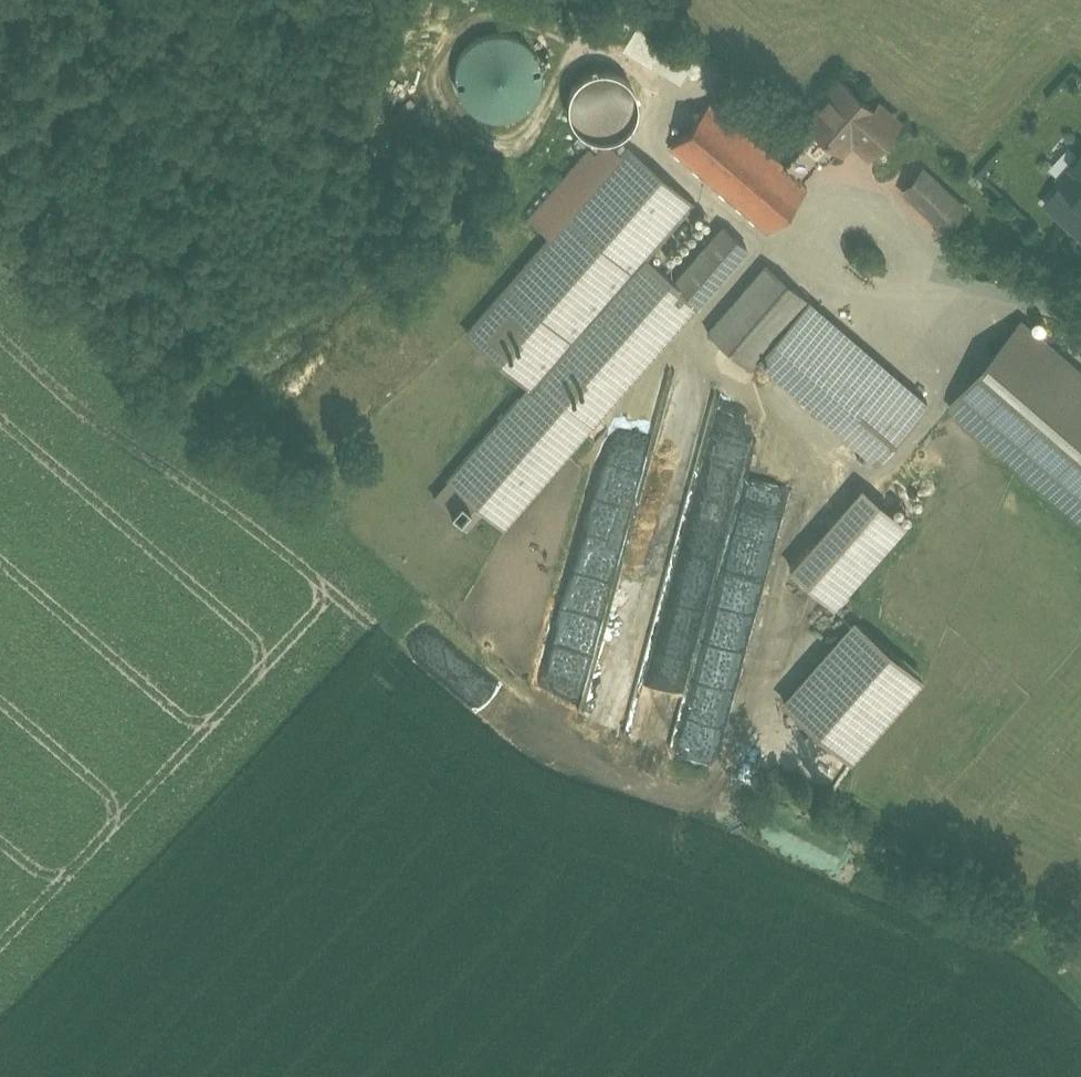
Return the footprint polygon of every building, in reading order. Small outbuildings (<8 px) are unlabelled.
[(529,113),(528,33),(456,34),(457,113),(529,113)] [(634,70),(625,62),(612,57),(598,57),(585,64),(577,73),(572,87),(572,100),(579,113),(588,121),(600,126),(615,125),(627,120),(636,109),(641,97),(640,83),(634,70)] [(817,120),(828,129),(839,116),(871,144),(894,118),(862,90),(866,85),(842,63),(824,84),(803,108),(817,120)] [(714,91),(676,135),(771,218),(809,174),(803,169),(787,154),(714,91)] [(817,120),(787,154),(803,169),(823,146),(828,151),(839,139),(828,129),(817,120)] [(699,194),(633,132),(466,313),(533,374),(542,364),(653,244),(699,194)] [(926,154),(904,178),(950,220),(972,196),(926,154)] [(1062,178),(1066,182),(1080,195),(1080,157),(1062,178)] [(1066,182),(1047,203),(1080,234),(1080,195),(1066,182)] [(726,214),(677,267),(698,285),(746,232),(726,214)] [(653,244),(542,364),(594,412),(658,343),(705,292),(698,285),(677,267),(653,244)] [(932,386),(768,247),(711,315),(753,351),(757,345),(880,448),(932,386)] [(953,391),(956,394),(1080,506),(1080,359),(1026,310),(953,391)] [(717,441),(750,445),(752,430),(718,426),(717,441)] [(821,582),(834,593),(905,512),(882,492),(860,473),(790,554),(821,582)] [(850,767),(918,675),(845,622),(840,630),(835,626),(773,710),(850,767)]
